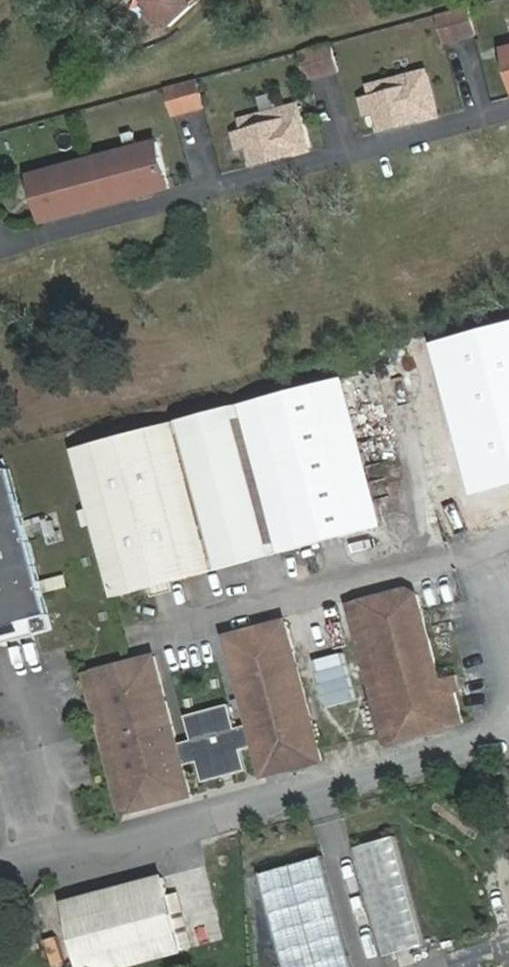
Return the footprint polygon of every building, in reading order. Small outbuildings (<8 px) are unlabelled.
[(171,27),(199,0),(146,0),(171,27)] [(446,43),(476,35),(468,9),(439,17),(446,43)] [(302,54),(310,81),(338,72),(331,46),(302,54)] [(373,97),(362,100),(366,116),(376,113),(381,131),(438,117),(425,72),(371,87),(373,97)] [(168,90),(173,109),(175,116),(204,108),(197,82),(168,90)] [(168,90),(151,95),(156,114),(173,109),(168,90)] [(242,121),(245,132),(234,134),(239,150),(248,148),(252,166),(310,151),(297,106),(242,121)] [(128,149),(94,158),(107,205),(170,188),(157,142),(138,147),(134,132),(124,135),(128,149)] [(94,158),(32,175),(44,223),(107,205),(94,158)] [(439,347),(477,493),(508,484),(508,329),(439,347)] [(74,450),(114,598),(379,526),(340,378),(74,450)] [(33,619),(37,634),(53,630),(10,469),(0,471),(0,628),(33,619)] [(46,580),(49,592),(68,587),(65,575),(46,580)] [(408,590),(360,602),(397,740),(464,722),(455,691),(460,690),(457,677),(440,681),(418,594),(408,590)] [(33,619),(0,628),(0,644),(37,634),(33,619)] [(323,760),(286,621),(227,637),(264,776),(323,760)] [(154,656),(97,672),(134,810),(192,796),(154,656)] [(174,876),(164,878),(175,920),(183,951),(193,948),(174,876)] [(175,920),(164,878),(67,904),(84,966),(124,966),(183,951),(175,920)]
